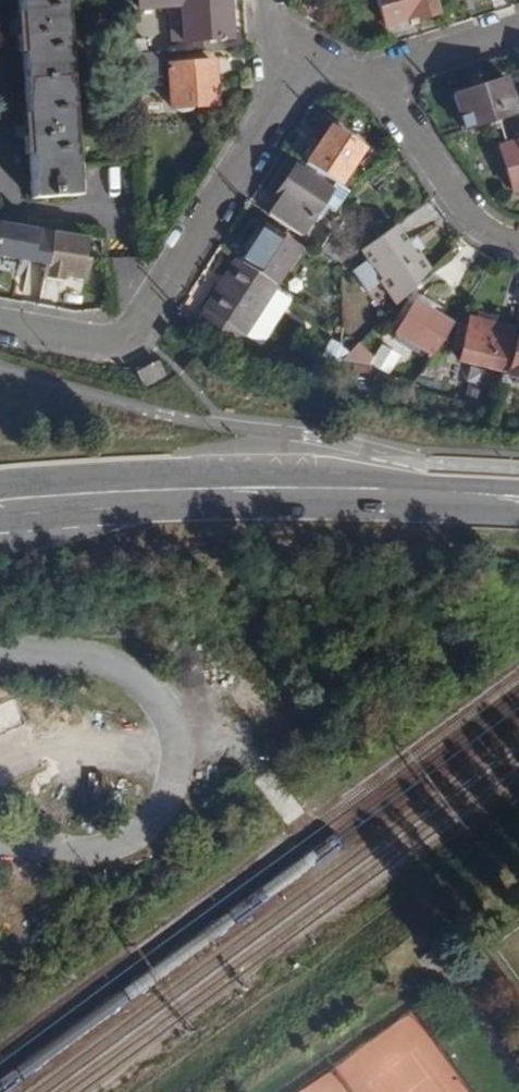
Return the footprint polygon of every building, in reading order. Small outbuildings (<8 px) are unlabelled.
[(65,0),(19,0),(32,197),(77,194),(65,0)] [(226,0),(136,0),(137,9),(167,8),(179,7),(180,42),(229,39),(226,0)] [(382,27),(414,17),(416,21),(435,14),(431,0),(374,0),(382,27)] [(160,77),(158,52),(126,53),(128,79),(160,77)] [(216,104),(214,62),(166,66),(170,108),(216,104)] [(451,95),(462,132),(516,115),(504,78),(451,95)] [(330,126),(304,164),(334,184),(336,185),(361,149),(330,126)] [(498,147),(512,192),(518,189),(518,140),(498,147)] [(296,164),(296,165),(331,188),(334,184),(304,164),(302,167),(296,164)] [(280,201),(270,215),(300,234),(309,221),(331,188),(296,165),(273,197),(280,201)] [(45,263),(51,230),(0,222),(0,255),(45,263)] [(241,262),(277,285),(300,250),(264,226),(241,262)] [(380,281),(397,303),(429,270),(419,253),(415,255),(395,226),(363,248),(383,277),(380,281)] [(51,230),(45,263),(43,277),(62,280),(63,275),(84,279),(87,258),(83,257),(86,235),(51,230)] [(357,252),(330,234),(321,248),(343,262),(357,252)] [(195,324),(235,347),(277,285),(241,262),(237,259),(195,324)] [(404,337),(434,356),(454,323),(417,301),(396,332),(404,337)] [(459,361),(504,372),(515,328),(470,317),(459,361)] [(517,336),(507,376),(518,379),(518,337),(517,336)] [(340,363),(367,367),(376,358),(360,341),(349,353),(342,361),(340,363)] [(342,361),(349,353),(345,348),(336,355),(342,361)] [(422,376),(436,378),(444,363),(434,356),(422,376)] [(168,381),(159,360),(136,372),(146,392),(168,381)]
